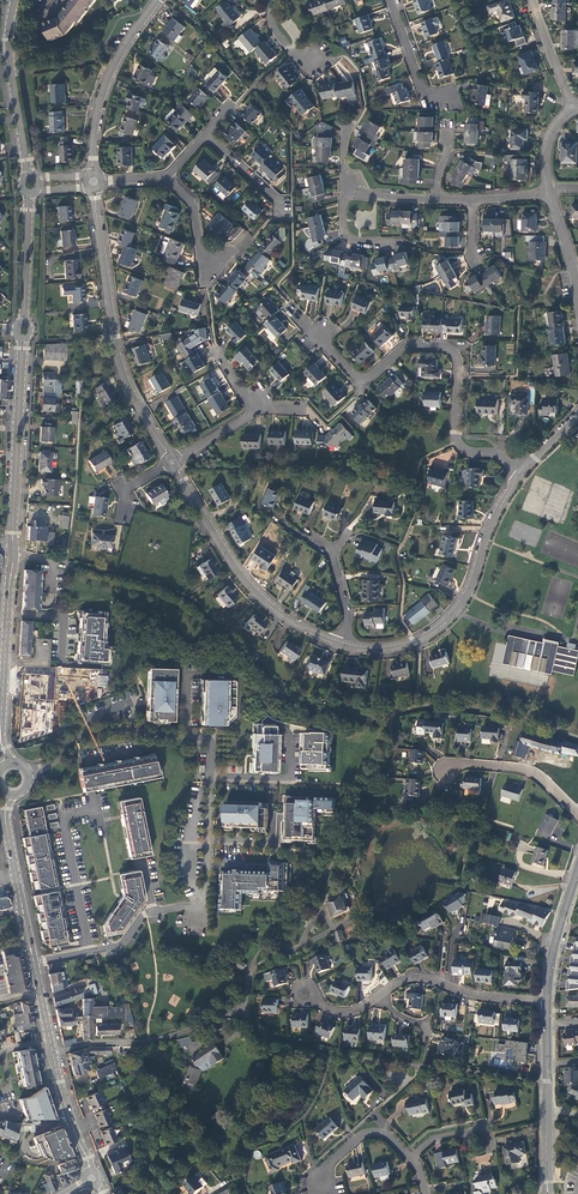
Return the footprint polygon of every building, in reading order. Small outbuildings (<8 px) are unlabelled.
[(66,34),(74,23),(76,25),(95,0),(71,0),(60,14),(60,16),(59,16),(57,17),(43,23),(51,40),(66,34)] [(329,9),(329,8),(326,0),(317,0),(309,3),(314,14),(329,9)] [(329,8),(346,2),(346,0),(326,0),(329,8)] [(419,13),(431,8),(430,6),(428,0),(414,0),(419,13)] [(488,5),(490,12),(498,10),(502,21),(515,17),(509,0),(504,0),(488,5)] [(240,16),(228,1),(218,9),(231,24),(240,16)] [(566,19),(566,2),(564,2),(554,2),(554,19),(566,19)] [(373,28),(368,14),(357,17),(355,18),(361,33),(373,28)] [(185,27),(172,18),(162,32),(175,41),(179,34),(185,27)] [(432,18),(422,22),(427,36),(437,32),(432,18)] [(520,25),(506,29),(510,41),(515,39),(517,46),(526,43),(520,25)] [(240,36),(252,51),(255,48),(262,42),(250,28),(240,36)] [(563,30),(562,47),(577,48),(577,43),(577,30),(563,30)] [(346,36),(339,38),(343,47),(349,45),(346,36)] [(368,42),(375,60),(385,57),(384,53),(385,52),(379,38),(368,42)] [(167,46),(157,39),(148,51),(162,61),(166,55),(163,53),(167,46)] [(277,55),(265,40),(262,42),(255,48),(267,63),(277,55)] [(433,44),(439,61),(448,58),(451,57),(444,40),(433,44)] [(532,50),(519,55),(526,73),(538,68),(532,50)] [(190,61),(194,57),(187,52),(184,56),(190,61)] [(390,62),(388,56),(385,57),(375,60),(378,69),(375,71),(379,80),(390,76),(387,67),(390,66),(388,62),(390,62)] [(454,72),(448,58),(439,61),(436,62),(442,77),(454,72)] [(134,79),(151,87),(156,76),(151,74),(153,70),(141,64),(134,79)] [(286,65),(276,73),(287,87),(297,79),(286,65)] [(212,77),(204,86),(212,93),(227,78),(215,67),(209,73),(212,77)] [(353,81),(335,84),(338,95),(338,97),(355,94),(353,81)] [(323,98),(338,95),(335,84),(335,82),(321,85),(323,98)] [(402,82),(387,87),(390,93),(394,91),(398,103),(410,98),(406,87),(404,88),(402,82)] [(487,83),(475,82),(473,101),(485,102),(486,92),(487,83)] [(64,83),(50,84),(52,102),(65,101),(64,83)] [(209,97),(199,88),(190,99),(199,107),(209,97)] [(300,88),(287,99),(292,105),(294,103),(303,114),(314,105),(300,88)] [(538,91),(523,91),(523,97),(526,97),(526,111),(538,111),(538,91)] [(130,100),(128,108),(138,111),(139,106),(144,107),(146,98),(129,93),(127,99),(130,100)] [(262,112),(253,104),(243,115),(252,123),(262,112)] [(164,118),(177,130),(184,122),(184,123),(187,120),(188,120),(193,115),(182,105),(178,110),(177,110),(174,107),(164,118)] [(65,132),(64,115),(63,116),(63,111),(51,111),(51,116),(51,132),(65,132)] [(421,116),(420,131),(430,132),(430,126),(434,126),(434,121),(434,116),(430,116),(423,116),(421,116)] [(133,135),(137,120),(126,117),(124,126),(122,126),(121,131),(133,135)] [(369,130),(366,135),(374,139),(382,126),(370,119),(365,128),(369,130)] [(246,130),(236,121),(225,134),(235,143),(246,130)] [(328,137),(328,124),(324,121),(315,126),(319,131),(318,146),(332,147),(332,137),(328,137)] [(467,128),(467,133),(479,133),(479,123),(467,123),(467,128)] [(274,133),(277,129),(271,125),(268,130),(274,133)] [(527,129),(512,129),(512,148),(524,149),(524,139),(527,139),(527,129)] [(434,137),(434,132),(430,132),(420,131),(420,146),(429,147),(430,141),(433,141),(434,137)] [(479,143),(479,133),(467,133),(467,137),(467,142),(479,143)] [(175,145),(164,135),(153,148),(163,157),(170,149),(171,150),(175,145)] [(367,153),(374,139),(366,135),(363,139),(360,138),(355,146),(367,153)] [(59,162),(62,162),(74,161),(73,145),(72,145),(72,140),(70,140),(62,141),(61,141),(61,155),(58,155),(57,157),(57,161),(59,162)] [(577,163),(577,142),(563,142),(563,162),(577,163)] [(258,160),(262,164),(269,157),(271,154),(260,145),(252,153),(259,159),(258,160)] [(131,146),(118,147),(120,165),(133,164),(131,146)] [(332,156),(332,147),(318,146),(318,156),(313,156),(313,162),(328,162),(328,156),(332,156)] [(282,169),(269,157),(262,164),(260,166),(277,181),(284,174),(281,171),(282,169)] [(460,163),(458,167),(468,173),(472,176),(477,168),(482,168),(482,162),(477,162),(469,157),(467,160),(465,159),(465,160),(463,159),(460,163)] [(406,158),(406,168),(420,168),(420,163),(420,159),(415,159),(406,158)] [(527,159),(512,159),(512,178),(525,178),(525,170),(527,170),(527,159)] [(194,169),(206,180),(215,170),(211,167),(210,167),(202,160),(194,169)] [(463,182),(468,173),(458,167),(455,172),(453,176),(456,178),(453,183),(462,188),(465,182),(463,182)] [(419,173),(420,168),(406,168),(406,178),(401,178),(401,183),(415,183),(415,178),(419,178),(419,173)] [(219,174),(215,170),(206,180),(210,184),(219,174)] [(310,177),(312,187),(324,184),(321,174),(310,177)] [(236,187),(224,176),(215,185),(227,196),(236,187)] [(326,193),(324,184),(312,187),(314,196),(313,196),(314,202),(323,199),(322,194),(326,193)] [(131,218),(138,200),(126,196),(120,213),(131,218)] [(263,209),(251,199),(243,208),(255,219),(263,209)] [(179,207),(167,203),(165,208),(167,209),(160,226),(173,231),(180,214),(177,213),(179,207)] [(72,221),(71,206),(59,207),(61,222),(72,221)] [(394,222),(403,223),(403,211),(394,210),(393,214),(388,214),(388,224),(394,224),(394,222)] [(413,211),(403,211),(403,223),(403,226),(420,227),(420,224),(418,224),(418,215),(413,214),(413,211)] [(537,212),(523,212),(523,229),(537,230),(537,212)] [(229,221),(220,213),(209,224),(219,233),(229,221)] [(309,217),(311,226),(323,223),(321,214),(309,217)] [(446,220),(446,230),(455,230),(460,230),(460,221),(455,221),(455,215),(443,215),(443,220),(446,220)] [(490,230),(494,230),(495,218),(485,217),(485,229),(490,230)] [(505,218),(495,218),(494,230),(496,230),(504,230),(505,218)] [(325,233),(323,223),(311,226),(313,235),(312,235),(312,236),(308,237),(309,242),(313,241),(313,242),(322,239),(321,234),(325,233)] [(244,228),(240,225),(233,233),(236,236),(244,228)] [(310,236),(312,235),(313,235),(311,226),(305,228),(305,230),(306,231),(307,233),(308,234),(310,236)] [(124,228),(118,242),(126,245),(130,247),(135,233),(124,228)] [(74,245),(73,230),(61,231),(63,246),(74,245)] [(455,236),(455,230),(446,230),(446,235),(447,235),(447,245),(459,245),(459,236),(455,236)] [(438,240),(438,232),(424,231),(423,239),(438,240)] [(268,240),(259,249),(261,251),(267,257),(281,242),(271,233),(267,238),(268,240)] [(178,259),(184,244),(171,239),(166,254),(178,259)] [(546,241),(529,241),(529,259),(543,259),(543,246),(545,246),(546,241)] [(131,266),(137,250),(130,247),(126,245),(120,262),(131,266)] [(341,264),(346,265),(347,261),(348,256),(342,255),(343,251),(334,249),(334,250),(331,249),(327,251),(325,259),(332,261),(341,263),(341,264)] [(510,250),(502,250),(502,254),(507,259),(510,259),(510,250)] [(254,257),(245,267),(258,278),(266,269),(264,267),(271,260),(267,257),(261,251),(255,257),(254,257)] [(398,257),(393,259),(395,268),(396,268),(400,267),(401,267),(400,265),(409,263),(407,251),(397,253),(398,257)] [(354,257),(348,256),(347,261),(346,265),(352,266),(352,265),(362,267),(362,265),(366,266),(368,257),(364,256),(364,255),(354,253),(354,257)] [(178,259),(166,254),(163,260),(176,265),(178,259)] [(389,269),(395,268),(393,259),(387,260),(387,256),(377,258),(380,270),(389,267),(389,269)] [(433,261),(441,274),(452,268),(447,260),(443,262),(439,257),(433,261)] [(65,279),(79,278),(78,272),(76,272),(75,260),(63,261),(65,279)] [(489,272),(484,275),(489,283),(502,276),(495,264),(487,268),(489,272)] [(171,267),(165,284),(177,289),(184,272),(171,267)] [(459,279),(452,268),(441,274),(450,288),(456,284),(454,282),(459,279)] [(238,270),(228,282),(237,290),(247,278),(238,270)] [(484,286),(489,283),(484,275),(479,277),(477,274),(469,278),(475,289),(483,284),(484,286)] [(143,280),(131,276),(125,291),(137,296),(143,280)] [(466,289),(475,289),(469,278),(468,278),(466,289)] [(231,298),(237,290),(228,282),(217,294),(225,302),(229,297),(231,298)] [(320,288),(300,284),(298,293),(303,293),(302,298),(317,301),(320,288)] [(84,301),(82,287),(70,288),(72,302),(84,301)] [(345,292),(329,289),(326,302),(342,305),(345,292)] [(371,301),(357,295),(352,307),(366,313),(371,301)] [(202,304),(184,298),(180,310),(198,315),(202,304)] [(259,307),(269,319),(274,314),(279,310),(269,298),(259,307)] [(415,318),(415,305),(401,305),(400,315),(407,315),(407,318),(415,318)] [(548,311),(550,327),(563,325),(561,309),(548,311)] [(140,332),(147,314),(136,310),(129,328),(140,332)] [(85,314),(72,315),(74,331),(86,330),(85,314)] [(287,328),(274,314),(269,319),(265,323),(278,337),(287,328)] [(425,331),(442,331),(442,330),(443,318),(434,317),(434,314),(429,314),(429,317),(425,317),(425,331)] [(501,333),(501,315),(488,314),(487,333),(501,333)] [(448,317),(443,317),(443,318),(442,330),(447,331),(462,332),(462,319),(448,319),(448,317)] [(237,343),(247,334),(236,322),(227,330),(233,337),(232,338),(237,343)] [(393,334),(384,324),(372,335),(381,345),(393,334)] [(565,342),(563,325),(550,327),(548,327),(551,343),(565,342)] [(179,344),(187,359),(197,353),(198,353),(189,338),(187,339),(185,335),(178,339),(180,343),(179,344)] [(374,351),(365,341),(352,353),(361,363),(362,362),(361,361),(368,354),(369,355),(374,351)] [(67,357),(65,343),(43,344),(44,359),(67,357)] [(151,361),(146,343),(134,347),(136,355),(137,355),(140,364),(151,361)] [(496,364),(496,345),(483,345),(483,357),(482,357),(482,364),(496,364)] [(258,359),(246,346),(235,357),(241,364),(244,361),(246,364),(245,366),(250,371),(255,365),(254,363),(258,359)] [(567,352),(553,354),(555,375),(569,373),(567,352)] [(205,366),(197,353),(187,359),(194,372),(205,366)] [(424,376),(440,377),(440,370),(437,370),(437,360),(421,359),(420,367),(425,367),(424,376)] [(289,374),(279,362),(270,370),(281,381),(289,374)] [(327,376),(315,363),(305,372),(317,385),(327,376)] [(171,386),(162,372),(151,378),(160,393),(171,386)] [(42,373),(41,392),(57,393),(57,380),(52,379),(53,373),(42,373)] [(378,389),(387,399),(400,386),(403,383),(395,374),(392,378),(391,377),(378,389)] [(201,384),(210,398),(220,392),(212,377),(201,384)] [(102,409),(116,401),(107,387),(106,387),(104,383),(95,388),(96,389),(93,391),(95,394),(97,393),(100,398),(96,400),(102,409)] [(345,396),(334,383),(324,392),(336,405),(345,396)] [(188,389),(185,385),(176,391),(178,395),(188,389)] [(441,392),(424,391),(424,399),(426,399),(425,404),(441,405),(441,392)] [(57,399),(57,393),(41,392),(40,411),(55,411),(55,404),(53,404),(53,398),(57,399)] [(230,407),(220,392),(210,398),(219,414),(230,407)] [(528,395),(511,395),(511,404),(518,404),(517,414),(528,414),(528,395)] [(166,402),(176,418),(187,412),(177,396),(166,402)] [(558,397),(545,396),(545,402),(540,402),(540,413),(549,413),(550,410),(558,410),(558,397)] [(352,413),(362,424),(372,414),(371,413),(377,408),(369,399),(363,404),(362,403),(352,413)] [(498,399),(478,399),(478,412),(498,413),(498,399)] [(196,427),(187,412),(176,418),(174,419),(177,425),(179,424),(185,434),(190,431),(196,427)] [(125,418),(113,425),(117,431),(120,437),(121,438),(132,432),(127,424),(128,423),(125,418)] [(348,430),(342,422),(335,429),(336,430),(333,433),(331,431),(326,435),(327,441),(328,442),(331,445),(335,444),(335,443),(340,443),(344,440),(342,438),(346,435),(345,433),(348,430)] [(52,428),(40,427),(39,441),(51,442),(52,428)] [(286,430),(271,430),(270,443),(286,444),(286,430)] [(314,431),(297,430),(296,443),(313,443),(314,431)] [(262,434),(244,433),(243,447),(261,448),(262,434)] [(148,457),(139,442),(127,449),(132,457),(129,459),(134,466),(148,457)] [(111,462),(104,450),(87,460),(94,472),(111,462)] [(49,472),(50,453),(38,452),(37,472),(49,472)] [(445,486),(449,472),(436,469),(436,467),(431,466),(429,482),(445,486)] [(468,467),(468,468),(468,484),(468,486),(480,486),(480,474),(485,475),(485,468),(480,468),(480,467),(468,467)] [(59,486),(59,480),(51,480),(41,479),(41,485),(45,485),(44,496),(57,496),(58,486),(59,486)] [(231,498),(222,483),(211,489),(217,499),(216,499),(220,505),(231,498)] [(167,495),(160,484),(145,493),(152,504),(158,500),(167,495)] [(280,491),(269,487),(262,502),(274,507),(280,491)] [(167,495),(158,500),(161,504),(162,503),(168,497),(167,495)] [(315,501),(299,495),(295,508),(310,513),(315,501)] [(95,496),(92,515),(105,516),(105,509),(106,497),(95,496)] [(395,500),(375,499),(375,511),(386,511),(386,514),(397,514),(398,507),(395,507),(395,500)] [(474,500),(461,500),(461,517),(474,517),(474,500)] [(343,508),(329,502),(324,514),(339,520),(343,508)] [(57,527),(67,528),(69,516),(66,516),(62,515),(60,515),(57,527)] [(252,538),(244,524),(246,523),(242,516),(229,524),(233,530),(232,531),(240,545),(252,538)] [(27,540),(48,541),(49,533),(45,533),(45,527),(43,527),(44,521),(34,521),(33,527),(28,527),(27,540)] [(113,535),(92,533),(91,544),(96,545),(96,547),(106,548),(106,547),(111,547),(113,535)] [(457,537),(445,534),(441,553),(453,556),(457,537)] [(367,542),(362,540),(357,553),(363,556),(365,551),(374,554),(372,559),(378,561),(383,548),(377,546),(378,543),(373,541),(372,543),(367,542)] [(276,556),(261,546),(253,557),(262,564),(261,566),(267,570),(276,556)] [(217,572),(209,559),(199,565),(204,573),(207,579),(217,572)] [(455,569),(444,563),(437,579),(448,584),(455,569)] [(200,575),(204,573),(199,565),(195,567),(200,575)] [(278,580),(292,589),(298,579),(294,576),(297,572),(291,568),(288,572),(285,570),(278,580)] [(24,588),(22,587),(22,591),(38,591),(39,571),(23,569),(22,584),(24,584),(24,588)] [(380,600),(380,579),(365,579),(365,593),(364,593),(364,600),(380,600)] [(217,595),(228,607),(237,599),(230,592),(231,591),(227,586),(217,595)] [(327,602),(308,590),(301,599),(321,612),(327,602)] [(38,601),(38,591),(22,591),(21,609),(38,610),(38,601)] [(437,603),(429,592),(422,598),(423,600),(406,613),(413,621),(415,623),(431,610),(430,609),(437,603)] [(385,629),(386,609),(376,609),(376,611),(367,611),(367,623),(376,624),(376,622),(378,623),(378,628),(385,629)] [(106,613),(79,611),(76,662),(103,663),(106,613)] [(406,613),(403,615),(403,622),(406,627),(413,621),(406,613)] [(266,624),(253,614),(246,623),(259,633),(266,624)] [(28,656),(31,622),(31,621),(20,621),(19,655),(28,656)] [(552,675),(553,671),(575,676),(577,663),(577,662),(577,650),(559,646),(560,641),(545,637),(543,643),(509,635),(503,664),(552,675)] [(279,651),(293,660),(301,649),(295,645),(294,646),(286,641),(279,651)] [(433,668),(450,664),(448,653),(447,653),(446,650),(440,651),(441,654),(431,657),(433,668)] [(331,662),(313,655),(308,667),(326,674),(331,662)] [(410,674),(408,662),(392,665),(395,677),(410,674)] [(150,710),(147,710),(147,720),(156,720),(156,718),(165,718),(165,720),(174,720),(174,710),(172,710),(172,703),(174,703),(174,697),(172,697),(172,688),(172,678),(175,678),(175,668),(148,667),(148,677),(150,677),(150,687),(150,697),(150,710)] [(355,670),(345,669),(344,683),(357,684),(356,689),(366,690),(366,685),(367,685),(368,672),(363,671),(364,670),(355,669),(355,670)] [(21,741),(53,733),(54,675),(42,675),(42,680),(38,680),(29,680),(29,686),(29,685),(29,695),(25,695),(25,700),(27,707),(27,708),(21,709),(21,729),(21,741)] [(97,686),(108,687),(108,676),(98,675),(97,686)] [(228,679),(204,678),(204,686),(203,686),(202,723),(224,724),(224,719),(227,719),(228,679)] [(443,723),(428,722),(427,733),(436,733),(436,738),(441,739),(442,734),(443,734),(443,723)] [(255,733),(254,733),(253,742),(254,742),(254,751),(251,751),(251,753),(251,757),(249,757),(251,757),(251,762),(251,770),(256,770),(265,770),(273,771),(274,766),(276,766),(276,752),(278,752),(278,739),(277,739),(277,733),(279,733),(279,725),(260,725),(260,723),(256,723),(255,733)] [(472,729),(459,727),(458,742),(462,743),(463,742),(471,742),(472,729)] [(500,728),(484,727),(483,739),(492,739),(491,742),(499,743),(500,728)] [(530,745),(562,754),(562,752),(566,740),(566,738),(554,735),(537,730),(535,735),(522,732),(519,741),(517,740),(514,749),(513,748),(512,748),(511,748),(510,749),(510,751),(510,752),(512,753),(513,752),(512,755),(521,757),(525,744),(530,745)] [(329,745),(331,745),(332,735),(312,735),(305,735),(304,745),(302,745),(302,751),(304,751),(304,753),(301,753),(304,753),(303,768),(312,769),(314,769),(314,767),(321,767),(321,769),(322,769),(327,769),(327,767),(329,767),(329,745)] [(566,740),(562,752),(577,755),(577,744),(566,740)] [(525,744),(521,757),(526,759),(530,745),(525,744)] [(424,763),(425,750),(412,749),(411,762),(424,763)] [(147,757),(150,756),(149,754),(135,757),(132,757),(117,760),(114,761),(99,764),(96,765),(77,768),(78,772),(85,771),(89,770),(93,769),(93,767),(103,765),(104,767),(111,766),(111,764),(121,762),(121,764),(130,762),(129,760),(139,758),(140,760),(147,759),(147,757)] [(93,769),(89,770),(92,785),(93,787),(156,774),(154,765),(153,760),(152,756),(150,756),(147,757),(147,759),(140,760),(139,758),(129,760),(130,762),(121,764),(121,762),(111,764),(111,766),(104,767),(103,765),(93,767),(93,769)] [(156,765),(154,765),(156,774),(93,787),(92,785),(86,786),(81,787),(82,792),(159,776),(156,765)] [(85,771),(78,772),(78,775),(81,787),(86,786),(84,779),(87,779),(85,771)] [(482,778),(467,776),(467,779),(466,788),(481,790),(482,778)] [(420,789),(421,780),(408,779),(407,795),(420,796),(421,790),(420,789)] [(523,789),(506,783),(502,794),(512,798),(520,800),(523,789)] [(512,798),(502,794),(500,800),(510,803),(512,798)] [(309,797),(286,796),(286,804),(288,804),(288,821),(287,821),(287,840),(296,840),(296,837),(305,837),(305,840),(315,840),(316,811),(324,810),(324,814),(332,815),(332,811),(334,811),(335,797),(316,797),(316,801),(308,801),(309,797)] [(124,837),(128,858),(149,854),(145,833),(144,833),(142,822),(141,812),(140,811),(140,810),(138,810),(137,805),(139,804),(138,797),(119,801),(122,818),(120,818),(122,826),(124,826),(126,837),(124,837)] [(262,802),(226,802),(226,808),(229,808),(229,813),(226,813),(225,827),(235,827),(235,823),(242,823),(252,824),(252,828),(253,828),(267,828),(268,808),(262,808),(262,802)] [(37,807),(24,810),(25,815),(24,816),(24,819),(26,818),(27,824),(25,824),(26,828),(28,828),(29,833),(27,833),(28,837),(43,834),(37,807)] [(558,820),(547,813),(539,827),(539,828),(537,832),(547,837),(549,833),(550,833),(558,820)] [(28,837),(23,838),(24,847),(29,846),(30,854),(25,855),(27,864),(32,863),(34,871),(29,872),(31,881),(35,880),(37,889),(56,885),(50,859),(47,860),(46,851),(49,851),(45,833),(43,834),(28,837)] [(548,849),(537,845),(532,861),(543,865),(548,849)] [(274,862),(271,862),(271,868),(268,868),(268,873),(225,872),(224,881),(227,881),(227,899),(224,899),(224,909),(242,909),(243,893),(261,893),(261,890),(270,890),(270,895),(280,895),(280,890),(286,890),(288,888),(289,862),(274,862)] [(516,872),(504,868),(499,881),(512,885),(516,872)] [(110,912),(102,924),(104,936),(122,932),(143,901),(144,900),(144,898),(138,870),(119,874),(122,888),(120,888),(122,895),(117,903),(118,904),(112,913),(110,912)] [(57,891),(33,896),(35,905),(40,904),(42,912),(37,913),(39,922),(43,922),(45,927),(40,928),(42,940),(47,939),(49,947),(51,947),(52,952),(61,951),(60,945),(67,944),(62,917),(59,918),(57,910),(60,909),(57,891)] [(462,893),(445,902),(451,912),(459,908),(464,905),(463,903),(465,902),(467,893),(462,893)] [(10,907),(8,899),(5,896),(3,896),(0,897),(0,909),(10,907)] [(347,910),(341,896),(328,902),(334,916),(347,910)] [(517,914),(526,917),(530,908),(520,904),(520,906),(509,902),(508,904),(503,902),(500,910),(516,916),(517,914)] [(537,911),(530,908),(526,917),(527,917),(533,920),(532,922),(542,927),(550,912),(539,906),(537,911)] [(444,922),(440,914),(437,916),(436,914),(432,913),(425,916),(421,924),(422,925),(423,925),(425,929),(432,926),(434,924),(438,925),(444,922)] [(500,916),(485,913),(483,922),(498,925),(500,916)] [(514,930),(499,927),(495,945),(512,948),(515,932),(514,930)] [(341,930),(335,932),(338,940),(344,938),(341,930)] [(422,945),(409,953),(415,964),(429,956),(422,945)] [(10,994),(27,990),(18,948),(3,951),(7,971),(13,970),(14,974),(8,976),(6,976),(10,994)] [(401,960),(394,949),(381,957),(387,968),(401,960)] [(330,968),(325,954),(311,959),(313,964),(316,963),(319,972),(330,968)] [(247,962),(240,956),(236,961),(243,967),(247,962)] [(473,960),(455,959),(454,969),(454,974),(461,974),(461,973),(472,974),(473,960)] [(521,961),(507,961),(507,971),(505,971),(505,984),(516,985),(516,980),(516,971),(519,971),(519,969),(521,969),(521,961)] [(573,963),(572,969),(570,969),(569,975),(571,975),(577,976),(577,963),(573,963)] [(288,972),(286,967),(272,971),(276,986),(287,982),(284,973),(288,972)] [(372,967),(358,967),(358,980),(372,980),(372,967)] [(494,969),(477,968),(476,981),(492,983),(494,969)] [(60,981),(59,973),(59,972),(49,974),(52,991),(62,988),(60,981)] [(571,975),(570,981),(568,981),(567,990),(577,989),(577,976),(571,975)] [(350,986),(336,980),(331,991),(345,997),(350,986)] [(92,984),(88,985),(91,994),(97,992),(93,982),(92,983),(92,984)] [(80,988),(68,992),(71,1000),(83,996),(80,988)] [(61,994),(63,1002),(71,1000),(68,992),(61,994)] [(422,1009),(423,994),(408,993),(407,998),(411,999),(410,1008),(422,1009)] [(53,997),(54,1005),(63,1002),(61,994),(53,997)] [(92,997),(83,998),(82,1011),(82,1015),(92,1015),(92,1016),(100,1016),(100,1015),(106,1015),(106,1014),(105,1005),(93,1006),(92,997)] [(567,997),(566,1007),(577,1007),(577,997),(567,997)] [(278,999),(264,999),(264,1012),(278,1012),(278,999)] [(16,1006),(17,1014),(31,1010),(29,1000),(19,1003),(20,1005),(16,1006)] [(457,1015),(458,1003),(452,1002),(452,1003),(449,1003),(443,1002),(442,1014),(457,1015)] [(121,1014),(129,1012),(127,1003),(119,1004),(121,1014)] [(73,1008),(55,1008),(57,1016),(74,1016),(78,1016),(78,1012),(73,1012),(73,1008)] [(475,1021),(495,1024),(496,1019),(494,1017),(495,1011),(486,1010),(485,1008),(481,1008),(479,1009),(479,1013),(477,1013),(475,1014),(474,1020),(475,1021)] [(13,1015),(16,1027),(20,1026),(18,1020),(26,1018),(25,1017),(32,1015),(31,1010),(17,1014),(13,1015)] [(309,1026),(309,1011),(303,1011),(303,1014),(293,1014),(293,1026),(309,1026)] [(120,1014),(121,1022),(126,1021),(125,1019),(129,1019),(130,1023),(132,1023),(130,1012),(129,1012),(121,1014),(120,1014)] [(23,1029),(34,1026),(32,1015),(25,1017),(26,1018),(18,1020),(20,1026),(23,1029)] [(74,1016),(75,1020),(82,1020),(82,1030),(92,1029),(92,1018),(92,1016),(92,1015),(82,1015),(78,1016),(74,1016)] [(71,1024),(75,1024),(75,1020),(74,1016),(57,1016),(59,1026),(71,1025),(71,1024)] [(504,1029),(519,1031),(520,1019),(514,1018),(511,1018),(511,1017),(505,1016),(504,1029)] [(335,1027),(321,1020),(316,1031),(330,1037),(335,1027)] [(117,1023),(100,1023),(100,1025),(95,1025),(96,1033),(118,1033),(117,1023)] [(385,1040),(386,1026),(376,1026),(377,1023),(370,1023),(369,1039),(385,1040)] [(361,1028),(347,1027),(345,1039),(359,1041),(361,1028)] [(571,1029),(571,1031),(564,1032),(566,1045),(577,1044),(577,1042),(577,1028),(571,1029)] [(92,1029),(82,1030),(83,1041),(92,1038),(92,1029)] [(410,1035),(395,1033),(394,1045),(409,1046),(410,1035)] [(189,1036),(178,1040),(181,1048),(192,1044),(189,1036)] [(456,1041),(443,1036),(438,1052),(450,1056),(456,1041)] [(195,1057),(198,1062),(201,1067),(202,1066),(213,1058),(217,1063),(226,1057),(216,1042),(195,1057)] [(508,1045),(499,1044),(496,1066),(507,1068),(508,1064),(506,1064),(506,1063),(506,1062),(507,1055),(508,1045)] [(110,1046),(101,1047),(89,1047),(67,1053),(70,1064),(85,1061),(92,1059),(91,1054),(102,1054),(110,1054),(110,1046)] [(38,1083),(31,1049),(12,1053),(13,1056),(17,1055),(19,1066),(15,1067),(17,1073),(20,1072),(23,1086),(27,1085),(27,1088),(32,1087),(31,1084),(38,1083)] [(202,1067),(202,1066),(201,1067),(201,1068),(203,1069),(205,1070),(217,1064),(214,1059),(202,1067)] [(87,1067),(85,1061),(70,1064),(73,1075),(85,1072),(87,1067)] [(113,1076),(115,1078),(118,1076),(116,1069),(115,1069),(112,1061),(95,1071),(99,1078),(103,1075),(106,1080),(113,1076)] [(201,1068),(201,1067),(198,1062),(196,1067),(195,1067),(190,1079),(198,1081),(203,1069),(201,1068)] [(566,1067),(566,1083),(569,1083),(569,1091),(577,1095),(577,1067),(569,1067),(566,1067)] [(199,1085),(205,1070),(203,1069),(198,1081),(190,1079),(189,1081),(199,1085)] [(374,1090),(361,1075),(345,1089),(354,1100),(361,1093),(365,1098),(374,1090)] [(517,1099),(515,1092),(510,1093),(509,1088),(496,1090),(497,1097),(494,1098),(495,1104),(504,1102),(505,1104),(512,1103),(511,1100),(517,1099)] [(30,1099),(19,1102),(24,1122),(29,1122),(28,1132),(34,1132),(34,1118),(54,1118),(45,1089),(30,1099)] [(474,1104),(472,1093),(466,1094),(465,1089),(451,1092),(453,1104),(467,1101),(468,1105),(474,1104)] [(88,1101),(92,1110),(99,1107),(103,1105),(97,1092),(86,1097),(88,1101)] [(430,1112),(427,1097),(420,1099),(406,1102),(407,1108),(409,1108),(410,1113),(423,1111),(423,1113),(430,1112)] [(101,1110),(94,1113),(97,1122),(97,1123),(99,1127),(110,1122),(103,1105),(99,1107),(101,1110)] [(338,1126),(330,1117),(317,1129),(325,1138),(338,1126)] [(0,1127),(0,1135),(13,1141),(20,1127),(3,1120),(1,1125),(0,1127)] [(71,1157),(60,1127),(32,1138),(39,1155),(50,1160),(71,1157)] [(103,1141),(105,1145),(116,1140),(111,1127),(100,1132),(103,1141)] [(505,1147),(508,1164),(521,1162),(520,1155),(527,1154),(525,1142),(517,1144),(517,1145),(511,1146),(505,1147)] [(295,1145),(274,1153),(275,1155),(268,1158),(274,1172),(279,1169),(278,1167),(294,1161),(295,1163),(301,1161),(295,1145)] [(436,1153),(439,1169),(447,1167),(446,1164),(460,1161),(458,1148),(436,1153)] [(106,1155),(113,1172),(119,1170),(117,1165),(128,1161),(123,1149),(106,1155)] [(57,1165),(61,1174),(77,1168),(73,1159),(57,1165)] [(367,1178),(363,1161),(348,1164),(351,1181),(367,1178)] [(391,1174),(388,1162),(373,1165),(376,1177),(381,1176),(382,1180),(390,1178),(389,1174),(391,1174)] [(56,1175),(61,1188),(77,1177),(78,1172),(77,1168),(61,1174),(56,1175)] [(485,1173),(486,1176),(478,1178),(475,1183),(479,1188),(481,1190),(484,1189),(484,1191),(492,1190),(492,1186),(498,1185),(497,1179),(495,1179),(495,1176),(493,1176),(492,1171),(485,1173)] [(199,1172),(185,1184),(193,1193),(197,1193),(209,1183),(199,1172)] [(57,1190),(51,1177),(46,1179),(51,1193),(57,1190)] [(284,1188),(286,1187),(284,1181),(270,1186),(273,1193),(286,1193),(284,1188)]
